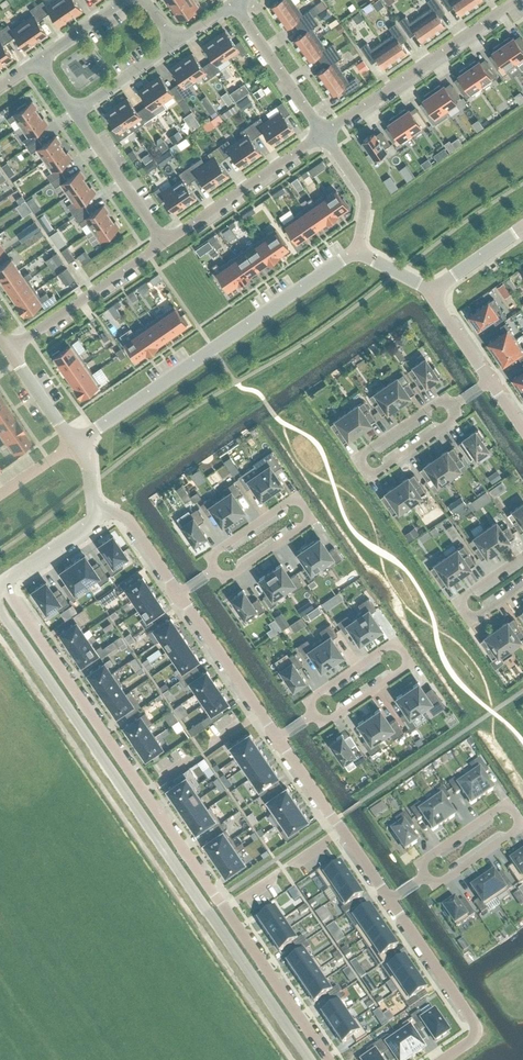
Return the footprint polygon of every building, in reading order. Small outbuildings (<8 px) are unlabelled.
[(36,4),(44,15),(50,11),(59,24),(65,20),(64,18),(69,14),(59,0),(54,0),(47,5),(43,0),(41,0),(36,4)] [(69,14),(74,11),(75,13),(81,9),(75,0),(59,0),(69,14)] [(173,6),(176,10),(174,12),(178,18),(184,14),(185,16),(193,11),(192,9),(197,5),(194,0),(181,0),(173,6)] [(295,3),(293,0),(277,0),(269,5),(276,16),(295,3)] [(384,4),(381,0),(376,0),(372,3),(376,10),(384,4)] [(420,14),(433,32),(445,24),(438,15),(444,11),(437,0),(427,0),(431,6),(420,14)] [(468,0),(442,0),(448,9),(454,5),(460,14),(471,6),(468,0)] [(313,16),(325,7),(320,1),(309,9),(313,16)] [(302,13),(295,3),(276,16),(284,27),(293,21),(297,27),(313,16),(309,9),(302,13)] [(34,14),(23,22),(34,38),(39,35),(41,37),(47,33),(38,19),(44,15),(36,4),(30,8),(34,14)] [(326,9),(318,14),(321,19),(324,19),(330,15),(326,9)] [(351,15),(355,22),(363,17),(358,10),(351,15)] [(433,32),(420,14),(409,21),(405,15),(398,20),(409,35),(415,31),(421,40),(433,32)] [(318,22),(313,16),(297,27),(301,33),(292,39),(299,50),(318,37),(311,27),(318,22)] [(331,27),(338,21),(335,17),(328,22),(331,27)] [(8,23),(1,28),(9,39),(15,35),(24,48),(31,44),(29,42),(34,38),(23,22),(12,29),(8,23)] [(393,33),(382,40),(394,59),(406,51),(400,42),(406,38),(395,22),(388,26),(393,33)] [(340,23),(335,27),(339,32),(344,29),(340,23)] [(1,28),(0,29),(0,62),(4,59),(6,61),(12,57),(3,43),(9,39),(1,28)] [(225,30),(214,37),(227,56),(238,49),(242,54),(247,50),(240,39),(234,43),(225,30)] [(516,62),(522,57),(522,40),(521,37),(516,40),(512,35),(502,42),(516,62)] [(227,56),(214,37),(203,45),(213,58),(207,62),(215,73),(220,69),(216,63),(227,56)] [(318,37),(299,50),(307,61),(316,54),(320,60),(336,49),(332,42),(325,47),(318,37)] [(394,59),(382,40),(371,48),(366,41),(360,46),(371,62),(377,58),(383,67),(394,59)] [(506,69),(516,62),(502,42),(492,49),(496,54),(491,58),(502,75),(507,71),(506,69)] [(350,46),(342,52),(347,59),(355,53),(350,46)] [(324,66),(315,73),(323,83),(341,70),(334,60),(341,56),(336,49),(320,60),(324,66)] [(434,67),(458,54),(455,50),(432,63),(434,67)] [(215,73),(207,62),(202,66),(192,52),(182,60),(195,78),(205,71),(209,77),(215,73)] [(467,66),(481,86),(496,76),(486,61),(481,64),(477,59),(467,66)] [(195,78),(182,60),(171,67),(180,81),(175,84),(182,95),(188,91),(184,86),(195,78)] [(466,97),(481,86),(467,66),(457,73),(461,78),(456,82),(466,97)] [(360,83),(355,76),(348,80),(341,70),(323,83),(330,94),(339,88),(343,94),(360,83)] [(160,75),(149,82),(162,101),(173,94),(178,101),(183,97),(182,95),(175,84),(169,88),(160,75)] [(162,101),(149,82),(138,90),(147,103),(142,107),(149,118),(155,114),(151,108),(162,101)] [(235,100),(249,90),(243,82),(229,92),(235,100)] [(443,83),(432,90),(445,108),(447,110),(457,103),(454,99),(459,96),(452,85),(446,88),(443,83)] [(262,87),(254,92),(258,98),(266,92),(262,87)] [(445,108),(432,90),(422,97),(426,102),(421,106),(430,118),(445,108)] [(513,95),(519,103),(522,100),(522,95),(520,90),(513,95)] [(210,113),(216,109),(205,94),(200,98),(210,113)] [(504,108),(515,101),(510,94),(499,101),(504,108)] [(249,101),(245,95),(236,102),(240,108),(249,101)] [(149,118),(142,107),(137,111),(127,97),(116,105),(129,123),(140,116),(144,121),(149,118)] [(190,107),(183,97),(178,101),(185,111),(190,107)] [(21,124),(37,113),(34,108),(36,107),(32,100),(26,104),(25,102),(17,108),(18,110),(7,117),(10,122),(16,118),(21,124)] [(266,112),(270,117),(283,136),(293,129),(284,116),(290,112),(282,101),(266,112)] [(129,123),(116,105),(106,112),(115,126),(109,129),(117,140),(126,134),(123,128),(129,123)] [(397,114),(412,134),(427,124),(417,109),(411,112),(408,107),(397,114)] [(41,118),(37,113),(21,124),(28,135),(22,139),(27,146),(38,138),(34,132),(47,123),(43,116),(41,118)] [(396,145),(412,134),(397,114),(387,121),(391,126),(386,130),(396,145)] [(487,115),(479,120),(484,127),(492,121),(487,115)] [(283,136),(270,117),(263,122),(260,116),(250,123),(257,134),(263,130),(272,143),(283,136)] [(257,134),(250,123),(240,130),(244,135),(237,140),(250,159),(261,152),(251,138),(257,134)] [(168,135),(172,141),(182,135),(177,128),(169,134),(168,135)] [(464,129),(455,134),(458,141),(468,136),(464,129)] [(376,159),(387,151),(384,147),(389,144),(382,133),(377,136),(373,131),(362,138),(364,140),(362,142),(367,149),(369,148),(376,159)] [(38,138),(27,146),(31,152),(37,148),(44,159),(61,147),(58,143),(60,141),(55,135),(42,144),(38,138)] [(227,139),(217,146),(225,157),(231,152),(240,166),(250,159),(237,140),(231,144),(227,139)] [(448,139),(443,143),(449,152),(454,148),(448,139)] [(211,158),(205,162),(218,181),(228,174),(219,161),(225,157),(217,146),(207,152),(211,158)] [(61,147),(44,159),(52,170),(46,174),(51,180),(62,172),(58,166),(71,157),(67,151),(64,152),(61,147)] [(443,147),(438,151),(442,157),(447,153),(443,147)] [(141,157),(145,162),(152,157),(149,152),(141,157)] [(202,152),(193,159),(198,164),(206,158),(202,152)] [(155,159),(159,164),(167,159),(163,153),(155,159)] [(321,159),(315,164),(319,170),(326,165),(321,159)] [(15,172),(7,161),(1,165),(8,176),(15,172)] [(191,164),(185,168),(192,179),(198,175),(207,188),(218,181),(205,162),(194,169),(191,164)] [(192,179),(185,168),(178,172),(182,178),(172,185),(185,204),(195,197),(186,183),(192,179)] [(62,172),(51,180),(55,186),(61,182),(68,194),(85,182),(82,177),(84,176),(79,169),(66,179),(62,172)] [(410,170),(402,175),(406,181),(415,176),(410,170)] [(296,177),(291,180),(295,186),(300,182),(296,177)] [(393,181),(386,186),(390,192),(398,187),(393,181)] [(85,182),(68,194),(73,200),(67,204),(74,215),(86,207),(81,201),(95,192),(90,185),(88,187),(85,182)] [(185,204),(172,185),(162,192),(158,186),(152,191),(160,201),(166,197),(175,211),(185,204)] [(335,189),(325,196),(336,213),(348,205),(343,196),(341,197),(335,189)] [(33,194),(26,199),(29,203),(36,199),(33,194)] [(314,201),(326,220),(327,220),(337,214),(336,213),(325,196),(323,194),(314,201)] [(19,203),(24,199),(21,195),(16,198),(19,203)] [(309,204),(304,208),(317,226),(326,220),(314,201),(310,196),(306,200),(309,204)] [(24,199),(19,203),(22,208),(28,204),(24,199)] [(86,207),(74,215),(82,226),(88,221),(92,228),(109,217),(105,212),(108,210),(103,204),(90,213),(86,207)] [(317,226),(304,208),(294,214),(307,233),(317,226)] [(307,233),(294,214),(283,222),(296,241),(307,233)] [(109,217),(92,228),(100,239),(105,236),(107,238),(115,232),(113,230),(119,226),(114,220),(112,221),(109,217)] [(40,228),(35,220),(16,233),(22,241),(40,228)] [(228,240),(235,235),(230,228),(229,226),(222,231),(228,240)] [(275,228),(264,235),(277,254),(288,246),(275,228)] [(41,229),(35,233),(38,238),(44,234),(41,229)] [(255,242),(267,260),(268,261),(278,255),(277,254),(264,235),(255,242)] [(207,238),(201,243),(206,250),(212,246),(207,238)] [(245,248),(258,267),(267,260),(255,242),(245,248)] [(84,259),(93,253),(87,244),(78,250),(84,259)] [(75,257),(67,246),(61,250),(68,261),(75,257)] [(248,274),(258,267),(245,248),(235,255),(248,274)] [(56,251),(53,253),(50,256),(54,260),(59,256),(56,251)] [(235,255),(225,262),(238,281),(239,281),(249,275),(248,274),(235,255)] [(59,256),(54,260),(57,265),(63,261),(59,256)] [(18,269),(10,257),(0,264),(0,276),(2,280),(18,269)] [(238,281),(225,262),(219,266),(216,262),(211,265),(223,281),(220,283),(225,290),(238,281)] [(67,267),(64,269),(57,274),(65,284),(74,277),(67,267)] [(18,269),(2,280),(10,291),(28,278),(32,275),(29,271),(23,275),(18,269)] [(158,272),(149,278),(153,284),(162,278),(158,272)] [(28,278),(10,291),(18,302),(36,290),(28,278)] [(505,288),(502,283),(497,286),(500,291),(505,288)] [(40,295),(36,290),(18,302),(26,314),(33,309),(31,308),(49,295),(46,291),(40,295)] [(132,300),(137,296),(133,290),(127,293),(132,300)] [(495,323),(505,315),(493,298),(469,315),(477,327),(491,317),(495,323)] [(113,303),(108,307),(112,312),(117,309),(116,307),(113,303)] [(180,315),(173,304),(163,311),(176,330),(187,322),(182,314),(180,315)] [(176,330),(163,311),(153,318),(166,337),(176,330)] [(166,337),(153,318),(143,325),(156,343),(166,337)] [(486,340),(494,351),(513,338),(502,322),(496,325),(500,331),(486,340)] [(156,343),(143,325),(133,332),(134,334),(146,351),(146,352),(157,344),(156,343)] [(146,351),(134,334),(124,342),(135,358),(146,351)] [(516,354),(520,359),(522,357),(522,347),(522,348),(516,338),(495,352),(502,363),(516,354)] [(58,349),(52,353),(60,365),(79,352),(72,342),(60,350),(58,349)] [(397,346),(392,350),(399,360),(405,357),(397,346)] [(79,352),(60,365),(67,375),(85,362),(79,352)] [(434,365),(431,367),(424,357),(407,369),(420,387),(440,374),(434,365)] [(92,372),(85,362),(67,375),(74,385),(92,372)] [(522,385),(522,369),(512,377),(519,388),(522,385)] [(92,372),(74,385),(82,397),(89,392),(88,391),(100,382),(92,372)] [(385,384),(398,402),(414,391),(407,380),(401,384),(396,377),(385,384)] [(398,402),(385,384),(374,392),(379,399),(373,403),(381,414),(398,402)] [(363,400),(346,411),(359,429),(375,418),(363,400)] [(14,420),(8,410),(0,415),(0,430),(14,420)] [(359,429),(346,411),(330,423),(342,441),(359,429)] [(21,430),(14,420),(0,430),(0,439),(3,442),(21,430)] [(477,428),(457,442),(470,460),(487,448),(480,438),(483,436),(477,428)] [(29,441),(21,430),(3,442),(0,444),(0,448),(1,450),(6,447),(10,453),(20,445),(21,447),(29,441)] [(452,445),(435,457),(447,473),(457,466),(452,458),(458,454),(452,445)] [(258,457),(252,462),(254,464),(258,470),(271,489),(282,482),(273,469),(280,464),(270,449),(258,457)] [(435,457),(419,468),(425,477),(430,485),(436,481),(447,473),(435,457)] [(254,464),(237,475),(246,488),(252,484),(260,497),(271,489),(258,470),(254,464)] [(239,470),(236,466),(230,470),(233,474),(239,470)] [(501,476),(496,469),(487,475),(492,482),(501,476)] [(396,484),(408,501),(425,490),(413,472),(396,484)] [(220,497),(233,516),(243,508),(235,495),(240,492),(233,480),(222,487),(226,493),(220,497)] [(201,484),(195,488),(200,495),(205,491),(201,484)] [(408,501),(396,484),(379,495),(392,513),(408,501)] [(500,491),(496,484),(489,489),(494,495),(500,491)] [(195,490),(190,494),(194,501),(200,497),(195,490)] [(491,497),(486,490),(478,495),(484,503),(491,497)] [(448,504),(453,511),(466,501),(461,494),(448,504)] [(222,523),(233,516),(220,497),(214,501),(210,496),(200,503),(207,514),(213,510),(222,523)] [(510,508),(516,518),(512,521),(519,531),(522,529),(522,499),(510,508)] [(190,512),(192,515),(179,524),(194,545),(208,535),(199,522),(203,519),(195,508),(190,512)] [(456,511),(448,516),(452,520),(459,515),(456,511)] [(428,525),(433,522),(428,515),(423,518),(428,525)] [(495,521),(485,528),(497,547),(514,535),(507,524),(501,528),(495,521)] [(452,537),(458,533),(451,523),(446,527),(452,537)] [(432,535),(438,531),(434,525),(428,529),(432,535)] [(419,532),(414,526),(404,533),(408,539),(419,532)] [(474,536),(468,540),(473,547),(481,558),(497,547),(485,528),(474,536)] [(112,535),(99,544),(106,554),(110,559),(104,562),(104,563),(111,573),(123,566),(119,560),(126,555),(112,535)] [(307,543),(321,563),(332,556),(335,561),(341,557),(333,546),(328,549),(319,536),(314,540),(313,539),(307,543)] [(308,579),(318,572),(315,567),(321,563),(307,543),(302,547),(302,548),(297,551),(306,564),(301,568),(308,579)] [(475,562),(467,551),(462,544),(457,548),(456,548),(443,557),(455,576),(475,562)] [(84,554),(72,562),(86,583),(87,585),(97,579),(100,584),(109,578),(99,563),(99,564),(93,567),(91,564),(84,554)] [(455,576),(443,557),(429,567),(442,585),(455,576)] [(72,562),(60,570),(67,580),(69,583),(63,588),(71,599),(78,594),(75,590),(86,583),(72,562)] [(281,563),(270,571),(283,590),(289,585),(293,591),(303,584),(295,572),(290,576),(281,563)] [(270,571),(259,578),(268,591),(263,595),(270,606),(276,602),(272,597),(283,590),(270,571)] [(142,575),(125,587),(132,597),(149,586),(142,575)] [(334,591),(343,584),(338,577),(329,583),(334,591)] [(310,587),(316,583),(313,578),(307,583),(310,587)] [(45,581),(32,590),(35,594),(33,595),(38,603),(40,601),(46,610),(56,603),(60,608),(68,602),(61,591),(55,595),(52,591),(45,581)] [(149,586),(132,597),(139,608),(156,596),(149,586)] [(113,588),(97,598),(102,605),(117,594),(113,588)] [(258,612),(264,609),(256,597),(251,601),(243,589),(231,597),(244,616),(256,608),(258,612)] [(156,596),(139,608),(147,618),(164,607),(156,596)] [(372,610),(375,607),(367,596),(358,603),(362,609),(356,613),(357,614),(372,636),(384,628),(372,610)] [(71,615),(77,611),(72,603),(66,607),(71,615)] [(302,615),(307,611),(302,604),(297,608),(302,615)] [(287,610),(280,613),(284,623),(291,621),(287,610)] [(357,614),(350,619),(347,614),(336,621),(344,632),(349,629),(359,644),(372,636),(357,614)] [(170,616),(153,627),(160,638),(177,627),(170,616)] [(512,652),(513,651),(509,646),(522,636),(522,631),(513,616),(496,628),(512,652)] [(76,620),(59,632),(67,642),(83,631),(79,624),(76,620)] [(106,631),(114,625),(111,621),(103,626),(106,631)] [(323,636),(317,639),(333,662),(345,654),(333,636),(337,634),(329,623),(319,630),(323,636)] [(177,627),(160,638),(167,648),(184,637),(177,627)] [(512,652),(496,628),(479,639),(492,658),(499,653),(502,659),(512,652)] [(83,631),(67,642),(74,653),(90,641),(96,637),(93,633),(87,637),(83,631)] [(120,635),(115,639),(118,644),(124,640),(120,635)] [(184,637),(167,648),(174,659),(191,647),(184,637)] [(333,662),(317,639),(306,647),(302,641),(297,645),(304,656),(309,653),(321,670),(333,662)] [(90,641),(74,653),(81,663),(98,652),(103,648),(102,647),(100,644),(95,648),(90,641)] [(179,665),(173,669),(175,672),(180,679),(194,669),(190,664),(194,661),(198,658),(191,647),(174,659),(179,665)] [(279,666),(279,667),(278,668),(293,689),(307,680),(298,667),(302,664),(294,652),(289,656),(290,658),(279,666)] [(104,661),(87,672),(95,683),(111,672),(111,671),(104,661)] [(194,669),(180,679),(184,684),(190,681),(196,691),(197,691),(213,680),(206,669),(201,672),(198,674),(194,669)] [(111,672),(95,683),(102,693),(118,682),(121,681),(113,670),(111,671),(111,672)] [(151,673),(138,679),(143,689),(156,682),(151,673)] [(351,681),(351,682),(340,689),(344,695),(365,682),(360,675),(351,681)] [(431,686),(426,690),(419,679),(407,688),(421,709),(427,705),(432,713),(444,705),(431,686)] [(196,691),(194,692),(201,703),(220,690),(213,680),(197,691),(196,691)] [(164,681),(158,685),(162,691),(168,687),(164,681)] [(118,682),(102,693),(109,704),(125,692),(118,682)] [(407,688),(395,696),(405,711),(399,714),(409,729),(416,724),(410,717),(421,709),(407,688)] [(125,692),(109,704),(116,714),(123,710),(127,715),(141,706),(129,689),(125,692)] [(220,690),(201,703),(209,714),(228,701),(220,690)] [(331,694),(318,701),(323,711),(336,703),(331,694)] [(187,704),(182,708),(187,715),(192,711),(187,704)] [(380,706),(368,714),(383,735),(389,731),(393,738),(403,731),(394,718),(390,721),(380,706)] [(144,711),(123,725),(131,736),(147,725),(148,725),(152,722),(144,711)] [(368,714),(356,722),(366,737),(362,740),(370,753),(380,746),(376,740),(383,735),(368,714)] [(204,725),(201,719),(200,718),(187,727),(191,734),(204,725)] [(147,725),(131,736),(138,746),(155,735),(148,725),(147,725)] [(249,731),(229,745),(237,756),(256,742),(252,737),(249,733),(249,731)] [(350,756),(355,764),(365,757),(355,741),(349,745),(341,733),(330,740),(344,760),(350,756)] [(155,735),(138,746),(145,757),(162,746),(155,735)] [(256,742),(237,756),(244,766),(263,753),(263,752),(260,748),(256,742)] [(13,745),(4,751),(7,754),(16,748),(13,745)] [(16,748),(7,754),(9,758),(18,752),(16,748)] [(263,753),(244,766),(251,776),(270,763),(267,758),(264,754),(263,753)] [(473,773),(467,777),(468,778),(483,799),(495,791),(484,776),(488,773),(479,760),(469,767),(473,773)] [(432,773),(440,769),(435,761),(427,765),(432,773)] [(251,776),(248,777),(260,794),(273,786),(269,780),(278,774),(277,773),(274,768),(270,763),(251,776)] [(170,785),(166,788),(173,799),(193,785),(183,771),(167,781),(170,785)] [(32,773),(24,779),(26,783),(35,777),(32,773)] [(35,777),(26,783),(29,786),(37,780),(35,777)] [(468,778),(457,785),(454,780),(448,784),(456,796),(460,793),(470,808),(483,799),(468,778)] [(193,785),(173,799),(177,804),(180,808),(181,809),(200,796),(193,785)] [(273,786),(260,794),(268,806),(271,810),(292,795),(289,791),(286,786),(285,785),(277,791),(273,786)] [(439,796),(429,803),(429,804),(444,826),(456,817),(446,802),(450,800),(442,788),(436,792),(439,796)] [(271,810),(269,812),(276,823),(281,820),(300,807),(296,801),(293,797),(293,796),(292,795),(271,810)] [(200,796),(181,809),(181,810),(184,814),(188,820),(207,806),(200,796)] [(415,807),(409,811),(417,822),(422,819),(432,834),(444,826),(429,804),(422,809),(419,804),(415,807)] [(207,806),(188,820),(191,825),(194,829),(195,830),(204,824),(208,830),(220,821),(216,815),(214,817),(207,806)] [(285,826),(280,829),(287,840),(299,831),(296,825),(307,817),(306,816),(303,812),(300,807),(281,820),(285,826)] [(58,811),(49,817),(52,820),(61,815),(58,811)] [(390,830),(391,831),(390,832),(404,853),(419,844),(409,830),(413,828),(404,814),(394,821),(397,825),(390,830)] [(61,815),(52,820),(55,824),(63,818),(61,815)] [(212,836),(203,842),(210,852),(232,838),(225,827),(227,826),(223,820),(220,821),(208,830),(212,836)] [(232,838),(210,852),(214,858),(217,862),(217,863),(237,850),(244,845),(241,841),(236,844),(232,838)] [(109,840),(99,847),(111,865),(121,858),(109,840)] [(0,851),(0,855),(1,856),(9,850),(7,846),(0,851)] [(99,847),(89,854),(101,872),(111,865),(99,847)] [(237,850),(217,863),(221,868),(224,873),(225,874),(244,860),(237,850)] [(512,866),(507,870),(518,886),(522,882),(522,857),(520,853),(508,862),(512,866)] [(78,857),(67,864),(80,882),(90,875),(78,857)] [(67,864),(58,871),(70,889),(80,882),(67,864)] [(326,866),(315,873),(327,891),(330,890),(328,888),(347,875),(340,865),(330,871),(326,866)] [(58,871),(47,878),(60,896),(70,889),(58,871)] [(504,878),(500,881),(493,872),(481,880),(495,900),(512,889),(504,878)] [(347,875),(328,888),(330,890),(336,899),(354,886),(347,875)] [(481,880),(469,889),(478,901),(473,904),(480,915),(486,911),(484,908),(495,900),(481,880)] [(354,886),(336,899),(343,909),(340,910),(345,916),(355,909),(352,903),(362,897),(354,886)] [(39,888),(29,895),(41,913),(51,906),(39,888)] [(29,895),(19,902),(31,919),(41,913),(29,895)] [(455,899),(441,908),(455,928),(469,918),(473,915),(464,900),(459,903),(455,899)] [(19,902),(9,908),(21,926),(31,919),(19,902)] [(263,917),(257,921),(264,932),(281,920),(270,904),(259,912),(263,917)] [(305,906),(297,911),(300,916),(308,910),(305,906)] [(0,914),(0,917),(11,933),(21,926),(9,908),(0,914)] [(355,909),(345,916),(355,932),(376,918),(369,908),(367,909),(359,914),(355,909)] [(322,909),(315,914),(322,924),(329,919),(322,909)] [(376,918),(355,932),(362,942),(383,928),(376,918)] [(281,920),(264,932),(272,942),(288,931),(281,920)] [(333,925),(326,930),(336,945),(343,940),(333,925)] [(383,928),(362,942),(368,951),(369,952),(390,938),(383,928)] [(288,931),(272,942),(279,953),(292,944),(295,950),(296,950),(306,942),(303,937),(298,940),(290,930),(288,931)] [(368,951),(366,953),(377,969),(380,967),(379,967),(388,961),(384,956),(396,948),(390,938),(369,952),(368,951)] [(297,957),(287,964),(293,974),(310,963),(303,953),(310,948),(306,942),(296,950),(295,950),(294,951),(297,957)] [(388,961),(379,967),(380,967),(390,983),(411,969),(404,958),(394,965),(390,960),(388,961)] [(310,963),(293,974),(300,984),(319,971),(321,970),(314,960),(310,963)] [(360,980),(366,976),(360,969),(355,972),(360,980)] [(411,969),(390,983),(398,994),(418,980),(411,969)] [(319,971),(300,984),(307,994),(326,981),(319,971)] [(366,977),(360,980),(371,996),(376,992),(366,977)] [(418,980),(398,994),(409,1010),(419,1003),(416,997),(424,992),(426,990),(418,980)] [(326,981),(307,994),(314,1004),(327,995),(330,1000),(339,995),(341,993),(337,988),(332,991),(326,981)] [(332,1008),(321,1015),(328,1025),(347,1012),(340,1002),(343,1000),(339,995),(330,1000),(328,1002),(332,1008)] [(379,1010),(373,1015),(376,1020),(383,1016),(379,1010)] [(419,1012),(410,1018),(411,1020),(419,1031),(425,1028),(426,1029),(435,1043),(448,1034),(445,1029),(447,1027),(442,1021),(441,1023),(433,1011),(422,1018),(419,1012)] [(347,1012),(328,1025),(335,1035),(354,1022),(353,1022),(347,1012)] [(354,1022),(335,1035),(342,1045),(352,1038),(356,1044),(366,1036),(356,1020),(353,1022),(354,1022)] [(404,1031),(396,1036),(397,1038),(398,1038),(412,1058),(423,1050),(420,1045),(415,1037),(420,1033),(419,1031),(411,1020),(402,1027),(404,1031)] [(376,1045),(384,1055),(390,1051),(395,1059),(409,1059),(412,1058),(398,1038),(397,1038),(391,1043),(387,1037),(376,1045)] [(365,1059),(379,1059),(378,1059),(384,1055),(376,1045),(366,1052),(369,1057),(365,1059)] [(1,1059),(15,1059),(18,1058),(13,1051),(1,1059)]
